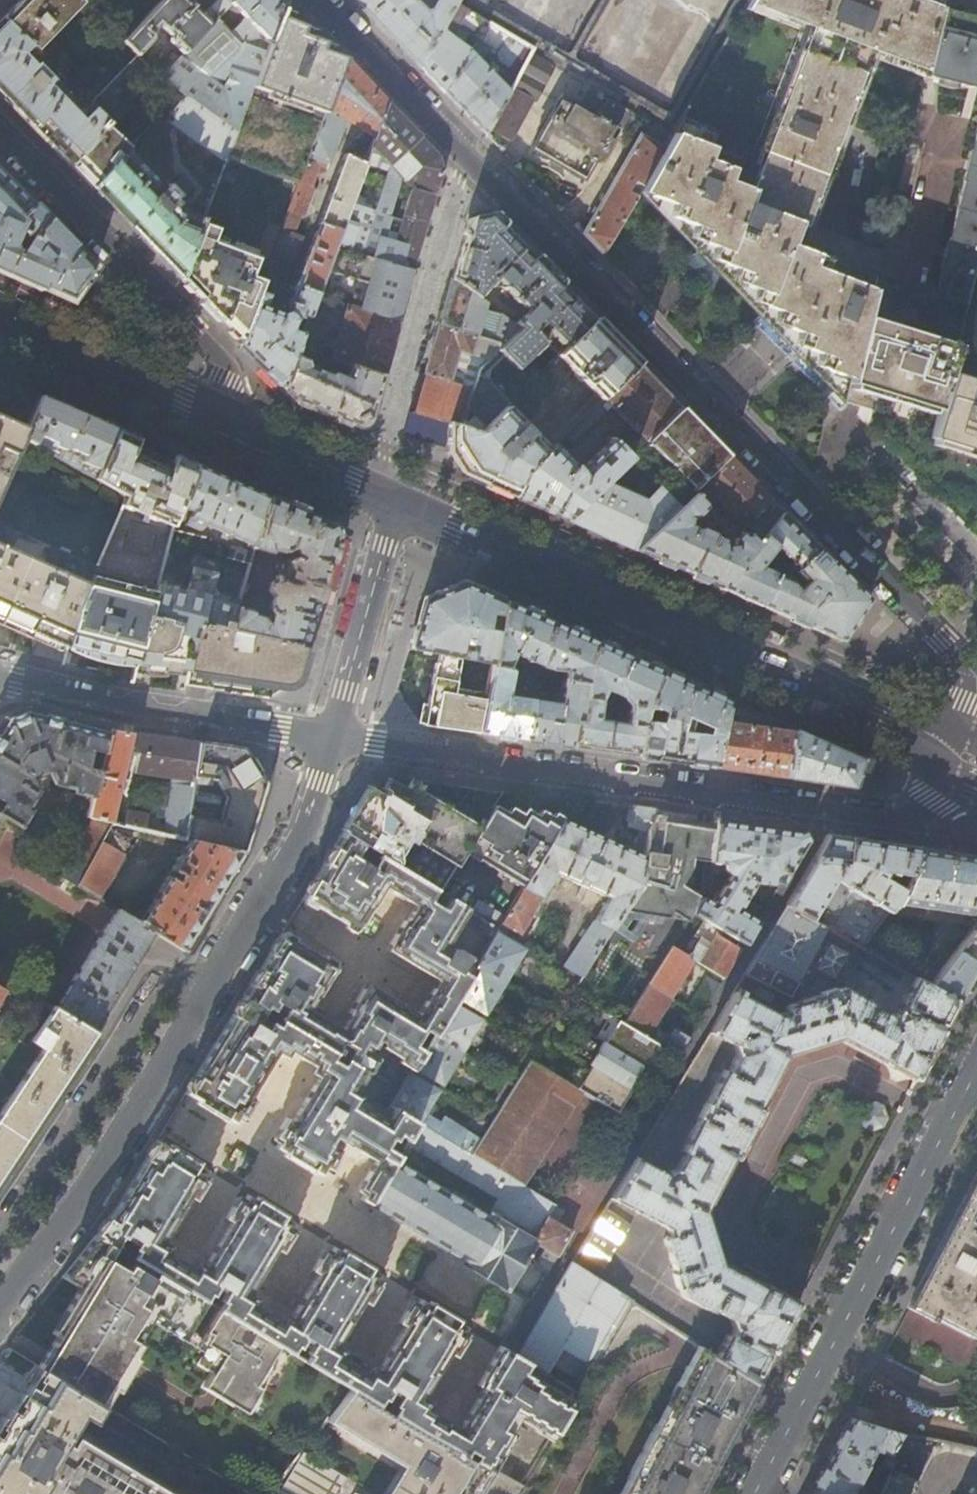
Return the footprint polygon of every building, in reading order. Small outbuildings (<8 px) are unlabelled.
[(82,2),(81,0),(20,0),(2,18),(30,46),(54,69),(61,76),(71,66),(63,59),(65,57),(47,38),(82,2)] [(82,2),(122,40),(159,0),(81,0),(82,2)] [(122,40),(136,55),(153,37),(152,33),(161,24),(171,34),(170,41),(183,51),(215,18),(229,3),(231,0),(214,0),(208,6),(198,10),(187,0),(159,0),(122,40)] [(215,18),(183,51),(159,77),(182,94),(236,132),(279,17),(285,0),(231,0),(229,3),(243,18),(232,30),(229,33),(215,18)] [(380,26),(420,67),(456,2),(457,0),(435,0),(431,8),(426,9),(418,0),(356,0),(380,26)] [(462,0),(545,48),(548,46),(552,48),(552,51),(563,57),(558,66),(566,71),(572,61),(581,68),(584,66),(588,69),(588,73),(672,121),(742,0),(462,0)] [(942,9),(944,0),(748,0),(664,146),(640,189),(844,401),(873,278),(880,249),(815,224),(878,57),(925,75),(942,9)] [(485,19),(456,3),(421,67),(434,79),(446,92),(466,55),(446,43),(446,42),(456,25),(476,36),(485,19)] [(942,9),(925,74),(927,76),(969,87),(971,83),(976,85),(976,18),(942,9)] [(303,30),(303,26),(279,17),(236,132),(227,157),(299,183),(346,59),(322,50),(324,42),(314,40),(314,34),(303,30)] [(47,77),(22,54),(30,46),(2,18),(0,21),(0,92),(47,140),(72,165),(105,126),(108,122),(89,103),(61,76),(54,69),(47,77)] [(491,62),(486,65),(470,48),(466,55),(446,92),(461,108),(484,131),(488,124),(530,51),(532,46),(485,19),(476,36),(495,47),(493,51),(495,57),(505,64),(498,77),(491,70),(494,66),(491,62)] [(470,45),(474,39),(468,36),(464,42),(470,45)] [(554,65),(530,51),(488,124),(509,137),(532,97),(535,99),(554,65)] [(152,71),(136,55),(89,103),(108,122),(152,71)] [(299,183),(282,228),(242,333),(241,338),(239,343),(255,360),(282,387),(297,345),(316,296),(336,245),(353,196),(372,146),(388,104),(370,85),(346,59),(299,183)] [(227,157),(236,132),(182,94),(165,118),(224,161),(227,157)] [(600,113),(596,117),(560,98),(533,148),(585,176),(595,158),(600,158),(603,155),(618,129),(601,120),(603,115),(600,113)] [(392,165),(420,137),(405,122),(388,104),(372,146),(392,165)] [(128,146),(105,126),(72,165),(82,176),(94,188),(125,150),(128,146)] [(934,293),(964,300),(976,249),(976,126),(934,293)] [(603,253),(664,146),(641,134),(640,134),(582,232),(603,253)] [(442,170),(438,156),(428,146),(420,137),(392,165),(377,205),(361,252),(413,268),(421,243),(442,170)] [(177,193),(166,182),(162,186),(125,150),(94,188),(110,205),(158,254),(180,277),(182,274),(200,226),(203,219),(184,209),(173,197),(177,193)] [(32,282),(72,300),(95,267),(0,170),(0,268),(32,282)] [(361,252),(377,205),(353,196),(336,245),(361,252)] [(459,248),(451,278),(477,296),(496,278),(513,296),(512,297),(514,299),(513,300),(516,303),(518,301),(527,310),(515,323),(520,327),(504,343),(477,370),(462,424),(481,430),(505,406),(508,403),(483,377),(483,372),(501,354),(516,369),(544,341),(557,355),(558,354),(595,317),(575,296),(528,249),(492,212),(468,218),(459,248)] [(269,223),(256,259),(210,242),(214,232),(200,226),(182,274),(218,309),(242,333),(282,228),(269,223)] [(413,268),(361,252),(336,245),(316,296),(345,307),(345,306),(373,314),(384,275),(410,282),(413,268)] [(964,301),(921,482),(950,512),(976,538),(976,250),(964,301)] [(403,306),(410,282),(384,275),(373,314),(398,322),(403,306)] [(504,343),(520,327),(515,323),(509,319),(482,300),(477,296),(451,278),(443,306),(438,323),(504,343)] [(934,293),(873,278),(844,401),(873,412),(868,426),(895,455),(921,482),(964,301),(934,293)] [(509,319),(516,312),(489,292),(482,300),(509,319)] [(345,306),(345,307),(332,357),(353,365),(383,375),(389,352),(398,322),(373,314),(345,306)] [(616,340),(595,317),(558,354),(601,399),(639,362),(616,340)] [(504,343),(438,323),(429,356),(417,396),(413,412),(431,418),(448,423),(460,425),(462,424),(477,370),(504,343)] [(383,375),(353,365),(346,378),(341,376),(343,371),(335,368),(333,372),(328,373),(320,369),(325,355),(297,345),(282,387),(292,398),(323,412),(356,426),(370,420),(383,375)] [(659,384),(639,362),(601,399),(585,413),(564,434),(572,442),(603,412),(602,403),(607,398),(646,440),(681,406),(659,384)] [(96,476),(116,429),(100,421),(60,404),(40,395),(26,427),(23,435),(96,476)] [(481,430),(462,424),(460,425),(448,423),(448,442),(458,459),(469,476),(484,483),(514,496),(524,473),(548,450),(505,406),(481,430)] [(704,430),(681,406),(646,440),(629,457),(677,507),(693,491),(701,483),(729,456),(704,430)] [(23,435),(26,427),(8,419),(0,416),(0,485),(23,435)] [(178,506),(194,463),(155,446),(116,429),(96,476),(125,492),(126,494),(122,505),(171,526),(178,506)] [(555,443),(548,450),(524,473),(514,496),(538,507),(566,519),(628,457),(610,438),(579,468),(555,443)] [(757,484),(729,456),(701,483),(725,508),(721,512),(726,517),(730,513),(744,528),(736,543),(736,548),(731,548),(731,543),(692,525),(691,519),(696,520),(708,507),(693,491),(677,507),(634,549),(676,568),(720,588),(782,510),(757,484)] [(629,457),(628,457),(566,519),(604,536),(634,549),(677,507),(629,457)] [(235,481),(194,463),(178,506),(189,511),(181,530),(197,535),(198,531),(205,525),(223,533),(221,537),(227,539),(229,536),(255,547),(268,496),(235,481)] [(307,513),(268,496),(255,547),(254,550),(270,555),(271,551),(283,555),(291,552),(295,553),(296,556),(295,559),(291,558),(285,562),(283,567),(279,565),(276,576),(274,576),(273,581),(267,585),(265,594),(269,600),(265,611),(270,616),(267,626),(264,625),(262,619),(251,616),(252,613),(238,608),(232,628),(232,630),(304,647),(313,617),(318,601),(337,535),(330,523),(307,513)] [(796,525),(782,510),(720,588),(740,596),(763,607),(777,573),(779,568),(789,559),(810,540),(796,525)] [(95,565),(0,522),(0,617),(66,646),(74,616),(76,608),(90,575),(95,565)] [(836,567),(810,540),(789,559),(779,568),(777,573),(763,607),(798,622),(840,641),(869,601),(836,567)] [(231,548),(228,557),(250,564),(252,557),(231,548)] [(196,634),(209,624),(232,628),(238,608),(240,599),(219,593),(212,583),(215,572),(192,566),(187,586),(158,578),(156,586),(155,588),(154,591),(136,664),(159,670),(159,672),(187,676),(196,634)] [(136,663),(153,591),(90,575),(76,608),(74,616),(66,646),(82,650),(81,655),(115,664),(117,659),(136,663)] [(442,695),(462,582),(442,591),(423,599),(416,623),(408,649),(438,654),(436,664),(434,663),(423,725),(430,726),(437,727),(442,695)] [(478,733),(491,665),(503,601),(482,591),(462,582),(442,695),(437,727),(453,729),(461,731),(478,733)] [(549,621),(503,601),(491,665),(505,668),(513,653),(548,668),(563,670),(562,678),(586,682),(589,664),(587,663),(596,641),(549,621)] [(232,628),(209,624),(196,634),(187,676),(185,685),(241,693),(269,697),(296,677),(300,662),(304,647),(232,630),(232,628)] [(589,664),(586,682),(581,722),(574,721),(571,747),(604,751),(637,756),(643,712),(661,670),(628,655),(596,641),(587,663),(589,664)] [(508,668),(505,668),(491,665),(478,733),(501,736),(525,740),(528,714),(530,714),(534,692),(529,688),(527,699),(507,696),(511,670),(508,668)] [(696,685),(661,670),(643,712),(637,756),(670,761),(714,767),(727,699),(696,685)] [(581,722),(586,682),(562,678),(559,703),(538,700),(540,689),(534,692),(530,714),(528,714),(525,740),(548,743),(571,747),(574,721),(581,722)] [(530,682),(529,688),(534,692),(540,689),(540,684),(530,682)] [(741,705),(727,699),(714,767),(748,772),(785,777),(795,729),(777,721),(741,705)] [(108,730),(79,722),(40,713),(28,710),(4,719),(0,727),(0,815),(2,816),(21,827),(31,810),(28,807),(38,791),(32,777),(44,771),(48,771),(54,785),(73,790),(73,793),(92,797),(108,730)] [(826,743),(795,729),(785,777),(817,782),(852,787),(861,758),(838,748),(826,743)] [(119,731),(108,730),(92,797),(88,817),(93,818),(109,822),(127,753),(135,754),(137,756),(134,772),(172,779),(171,827),(165,826),(167,821),(165,820),(132,814),(132,807),(129,807),(126,807),(123,825),(134,828),(185,838),(200,743),(178,740),(119,731)] [(224,746),(200,743),(185,838),(188,839),(243,851),(255,813),(264,784),(264,783),(254,767),(243,749),(224,746)] [(868,789),(875,764),(871,757),(840,743),(838,748),(861,758),(852,787),(868,789)] [(357,811),(343,834),(435,890),(442,894),(465,855),(497,801),(502,792),(483,790),(444,784),(411,779),(407,790),(393,781),(384,796),(371,788),(357,811)] [(524,887),(565,818),(566,816),(557,810),(551,820),(539,813),(535,819),(524,812),(521,816),(497,801),(465,855),(479,862),(480,860),(524,887)] [(637,852),(565,818),(524,887),(500,927),(507,932),(510,927),(523,934),(558,871),(611,897),(596,922),(595,921),(566,967),(584,977),(625,909),(642,883),(649,827),(654,815),(656,809),(633,806),(630,824),(640,828),(637,852)] [(693,865),(694,858),(710,860),(715,823),(654,815),(649,827),(642,883),(625,909),(689,919),(694,911),(704,896),(683,883),(693,865)] [(86,864),(109,822),(93,818),(72,856),(86,864)] [(694,911),(746,942),(759,921),(740,910),(756,883),(781,886),(808,841),(802,831),(764,825),(715,818),(715,823),(710,860),(721,861),(720,872),(723,873),(728,868),(733,874),(716,902),(704,896),(694,911)] [(99,898),(134,828),(123,825),(109,822),(86,864),(76,884),(99,898)] [(337,965),(283,933),(275,947),(264,964),(257,976),(213,1049),(186,1093),(204,1104),(236,1123),(241,1116),(247,1119),(258,1100),(252,1096),(278,1053),(286,1057),(289,1051),(315,1066),(311,1072),(319,1077),(294,1121),(288,1118),(276,1137),(282,1140),(278,1147),(324,1174),(328,1168),(334,1171),(345,1152),(331,1144),(336,1135),(377,1159),(361,1187),(367,1191),(362,1199),(369,1203),(395,1161),(399,1154),(387,1146),(392,1138),(395,1139),(399,1133),(408,1139),(418,1123),(392,1107),(391,1107),(385,1116),(370,1106),(371,1104),(352,1092),(357,1084),(360,1086),(369,1072),(371,1073),(380,1059),(369,1052),(378,1038),(385,1043),(383,1046),(401,1057),(400,1060),(414,1069),(416,1067),(426,1051),(414,1044),(424,1028),(435,1035),(454,1004),(459,996),(475,968),(464,962),(468,955),(455,947),(449,949),(445,947),(468,910),(449,899),(443,909),(428,900),(435,890),(343,834),(303,900),(333,917),(357,931),(360,926),(362,927),(376,903),(373,902),(383,886),(414,904),(405,920),(403,919),(389,943),(390,944),(387,949),(437,979),(417,1012),(367,983),(364,987),(363,987),(347,1011),(350,1013),(341,1028),(308,1008),(318,993),(320,995),(334,971),(336,972),(337,969),(335,969),(337,965)] [(897,904),(919,848),(870,841),(829,835),(788,904),(864,948),(874,935),(897,904)] [(211,905),(243,851),(188,839),(138,922),(154,932),(184,950),(198,926),(211,905)] [(919,848),(897,904),(976,916),(976,856),(952,853),(919,848)] [(901,1079),(904,1074),(915,1080),(923,1064),(933,1046),(956,1001),(930,987),(914,977),(900,1002),(901,1006),(898,1012),(890,1014),(873,1005),(874,1003),(851,991),(870,952),(864,948),(788,904),(747,974),(790,996),(792,1003),(787,1004),(785,1008),(786,1011),(779,1013),(737,991),(653,1132),(584,1246),(593,1251),(622,1204),(665,1227),(668,1236),(665,1236),(664,1240),(674,1274),(673,1274),(678,1289),(680,1289),(682,1297),(712,1313),(714,1310),(730,1319),(733,1327),(730,1333),(727,1334),(716,1354),(758,1381),(781,1335),(798,1303),(799,1302),(722,1263),(705,1211),(733,1158),(735,1160),(762,1109),(760,1108),(787,1055),(839,1040),(892,1068),(889,1072),(891,1076),(896,1079),(901,1079)] [(138,922),(116,910),(56,1008),(94,1032),(125,979),(154,932),(138,922)] [(926,966),(874,935),(864,948),(870,952),(884,959),(900,969),(914,977),(930,987),(972,927),(957,925),(926,966)] [(976,962),(976,931),(972,927),(930,987),(956,1001),(969,977),(976,962)] [(475,968),(459,996),(487,1012),(525,950),(497,932),(475,968)] [(701,938),(689,957),(693,959),(724,979),(732,966),(729,961),(737,946),(719,935),(713,944),(710,942),(701,938)] [(693,959),(689,957),(672,946),(648,985),(670,998),(693,959)] [(886,998),(900,969),(884,959),(869,989),(886,998)] [(679,1004),(701,1017),(713,996),(714,980),(699,971),(679,1004)] [(670,998),(648,985),(626,1023),(647,1036),(670,998)] [(20,986),(14,995),(1,1016),(0,1018),(0,1174),(26,1135),(77,1058),(94,1032),(56,1008),(20,986)] [(0,987),(0,1015),(1,1016),(14,995),(0,987)] [(454,1004),(435,1035),(426,1051),(416,1067),(444,1084),(482,1021),(454,1004)] [(608,1042),(621,1020),(611,1015),(606,1024),(605,1026),(605,1028),(605,1030),(606,1032),(607,1033),(608,1035),(605,1040),(608,1042)] [(630,1086),(643,1065),(645,1066),(659,1042),(651,1038),(647,1036),(626,1023),(621,1020),(608,1042),(605,1040),(603,1043),(593,1060),(591,1064),(594,1066),(580,1089),(581,1090),(618,1111),(632,1087),(630,1086)] [(673,1051),(679,1054),(690,1037),(676,1028),(671,1036),(657,1028),(651,1038),(659,1042),(666,1047),(673,1051)] [(593,1060),(603,1043),(587,1034),(578,1051),(593,1060)] [(444,1138),(419,1124),(418,1123),(408,1139),(407,1142),(501,1199),(490,1216),(395,1161),(369,1203),(408,1226),(465,1259),(464,1261),(481,1271),(508,1287),(535,1241),(551,1250),(548,1255),(554,1259),(557,1254),(559,1255),(574,1231),(550,1217),(557,1205),(521,1185),(581,1090),(580,1089),(570,1083),(531,1062),(481,1142),(472,1156),(444,1138)] [(580,1089),(594,1066),(591,1064),(588,1069),(583,1069),(578,1071),(576,1073),(570,1083),(580,1089)] [(392,1107),(418,1123),(419,1124),(439,1091),(411,1075),(392,1107)] [(450,1129),(444,1138),(472,1156),(481,1142),(461,1130),(459,1134),(450,1129)] [(118,1204),(97,1233),(117,1245),(124,1235),(126,1236),(127,1233),(139,1240),(135,1247),(133,1246),(129,1253),(206,1298),(207,1299),(211,1293),(214,1295),(221,1284),(229,1288),(222,1300),(225,1302),(222,1308),(294,1350),(295,1351),(298,1345),(302,1347),(309,1336),(316,1340),(309,1352),(313,1354),(310,1359),(354,1386),(382,1402),(385,1397),(389,1399),(395,1387),(403,1392),(396,1403),(400,1405),(396,1411),(465,1451),(472,1440),(481,1446),(474,1457),(493,1468),(513,1434),(510,1432),(519,1418),(537,1428),(536,1430),(551,1438),(574,1399),(538,1377),(537,1377),(525,1370),(529,1363),(518,1356),(501,1346),(480,1384),(485,1387),(463,1424),(431,1406),(435,1399),(427,1394),(452,1351),(457,1354),(469,1335),(464,1332),(468,1325),(448,1313),(422,1297),(418,1304),(412,1301),(401,1321),(406,1324),(381,1367),(340,1343),(365,1300),(371,1304),(383,1284),(377,1280),(381,1273),(353,1256),(336,1246),(332,1253),(326,1250),(314,1270),(320,1273),(295,1316),(287,1313),(284,1319),(257,1303),(261,1297),(253,1292),(279,1249),(285,1252),(296,1233),(291,1229),(295,1222),(268,1207),(249,1196),(245,1203),(240,1200),(228,1219),(233,1222),(208,1266),(200,1261),(196,1267),(170,1252),(174,1246),(166,1241),(191,1199),(197,1202),(209,1182),(203,1179),(207,1172),(179,1154),(157,1140),(130,1184),(118,1204)] [(972,1186),(949,1228),(927,1272),(919,1287),(910,1305),(930,1315),(928,1319),(931,1321),(933,1317),(972,1337),(976,1327),(976,1176),(972,1186)] [(206,1298),(129,1253),(117,1245),(97,1233),(74,1262),(72,1264),(64,1275),(80,1284),(80,1285),(99,1296),(97,1298),(101,1300),(99,1304),(117,1314),(119,1311),(125,1315),(130,1307),(146,1316),(147,1314),(151,1308),(187,1330),(206,1298)] [(602,1257),(613,1264),(653,1249),(650,1238),(640,1233),(610,1243),(602,1257)] [(634,1301),(634,1302),(698,1343),(706,1348),(712,1340),(640,1294),(641,1293),(579,1253),(574,1263),(634,1301)] [(624,1271),(646,1285),(664,1278),(657,1259),(624,1271)] [(594,1366),(634,1302),(634,1301),(574,1263),(526,1342),(509,1333),(501,1346),(518,1356),(520,1352),(549,1369),(562,1347),(594,1366)] [(136,1340),(150,1316),(147,1314),(146,1316),(130,1307),(125,1315),(119,1311),(117,1314),(99,1304),(101,1300),(97,1298),(99,1296),(80,1285),(54,1329),(59,1332),(39,1366),(45,1369),(68,1383),(84,1393),(100,1402),(136,1340)] [(266,1397),(294,1350),(222,1308),(218,1305),(200,1337),(210,1343),(207,1350),(200,1361),(213,1369),(207,1379),(228,1392),(225,1396),(238,1403),(247,1409),(260,1406),(266,1397)] [(504,1337),(517,1317),(499,1306),(487,1326),(504,1337)] [(187,1330),(151,1308),(147,1314),(150,1316),(207,1350),(210,1343),(200,1337),(187,1330)] [(120,1390),(137,1359),(134,1356),(141,1343),(136,1340),(100,1402),(106,1406),(116,1388),(120,1390)] [(706,1348),(698,1343),(620,1493),(698,1493),(713,1466),(732,1429),(758,1381),(716,1354),(706,1348)] [(68,1383),(45,1369),(30,1395),(27,1393),(12,1418),(10,1417),(0,1433),(0,1493),(20,1493),(24,1489),(32,1493),(41,1493),(57,1467),(53,1464),(66,1441),(85,1410),(93,1414),(100,1402),(84,1393),(68,1383)] [(228,1392),(207,1379),(205,1384),(225,1396),(228,1392)] [(522,1485),(493,1468),(474,1457),(465,1451),(396,1411),(382,1402),(354,1386),(326,1422),(401,1467),(384,1493),(517,1493),(522,1485)] [(259,1425),(273,1401),(266,1397),(260,1406),(247,1409),(238,1403),(235,1411),(259,1425)] [(899,1436),(901,1433),(850,1418),(826,1465),(815,1485),(811,1493),(848,1493),(870,1454),(870,1448),(888,1453),(899,1436)] [(899,1436),(888,1453),(863,1493),(910,1493),(931,1453),(899,1436)] [(66,1441),(53,1464),(57,1467),(41,1493),(171,1493),(78,1437),(73,1446),(66,1441)] [(345,1479),(301,1454),(277,1493),(337,1493),(345,1479)]
